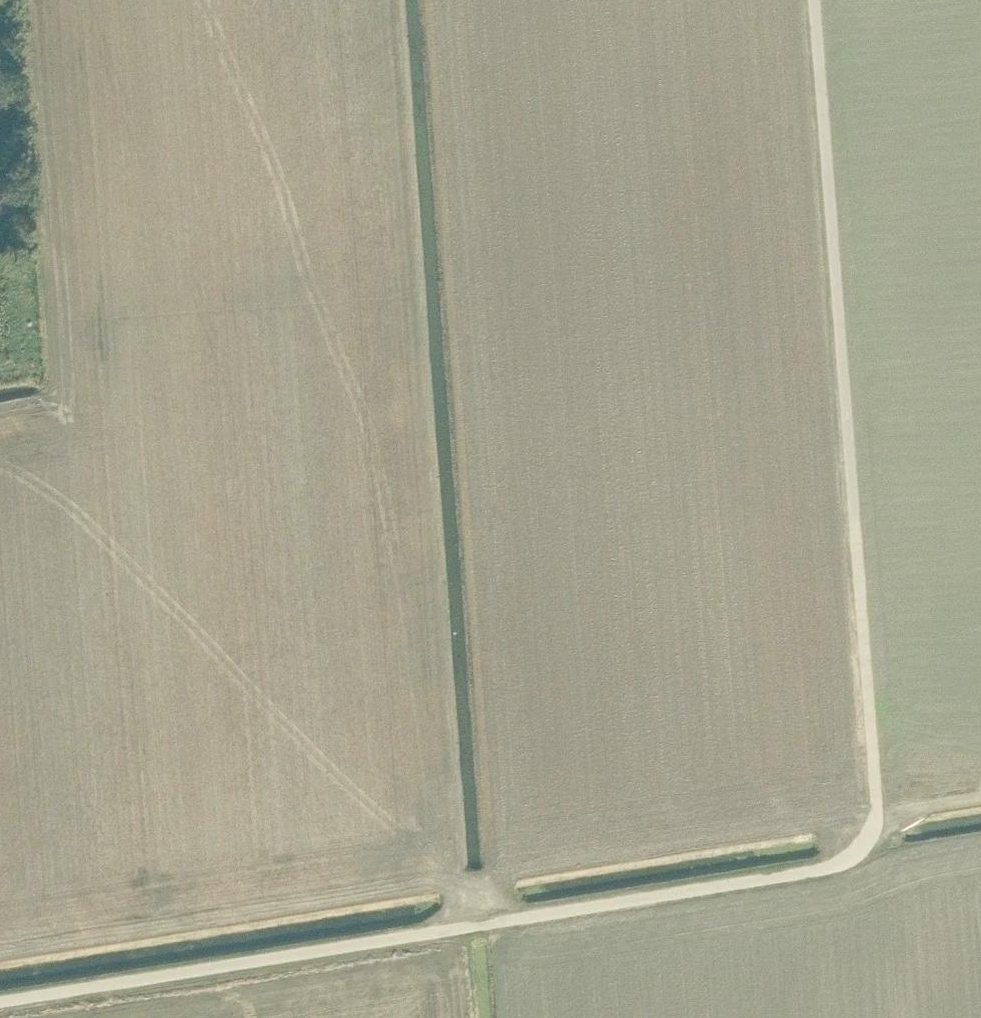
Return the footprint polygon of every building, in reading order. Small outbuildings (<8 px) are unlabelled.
[(18,213),(17,200),(4,201),(5,214),(18,213)]
